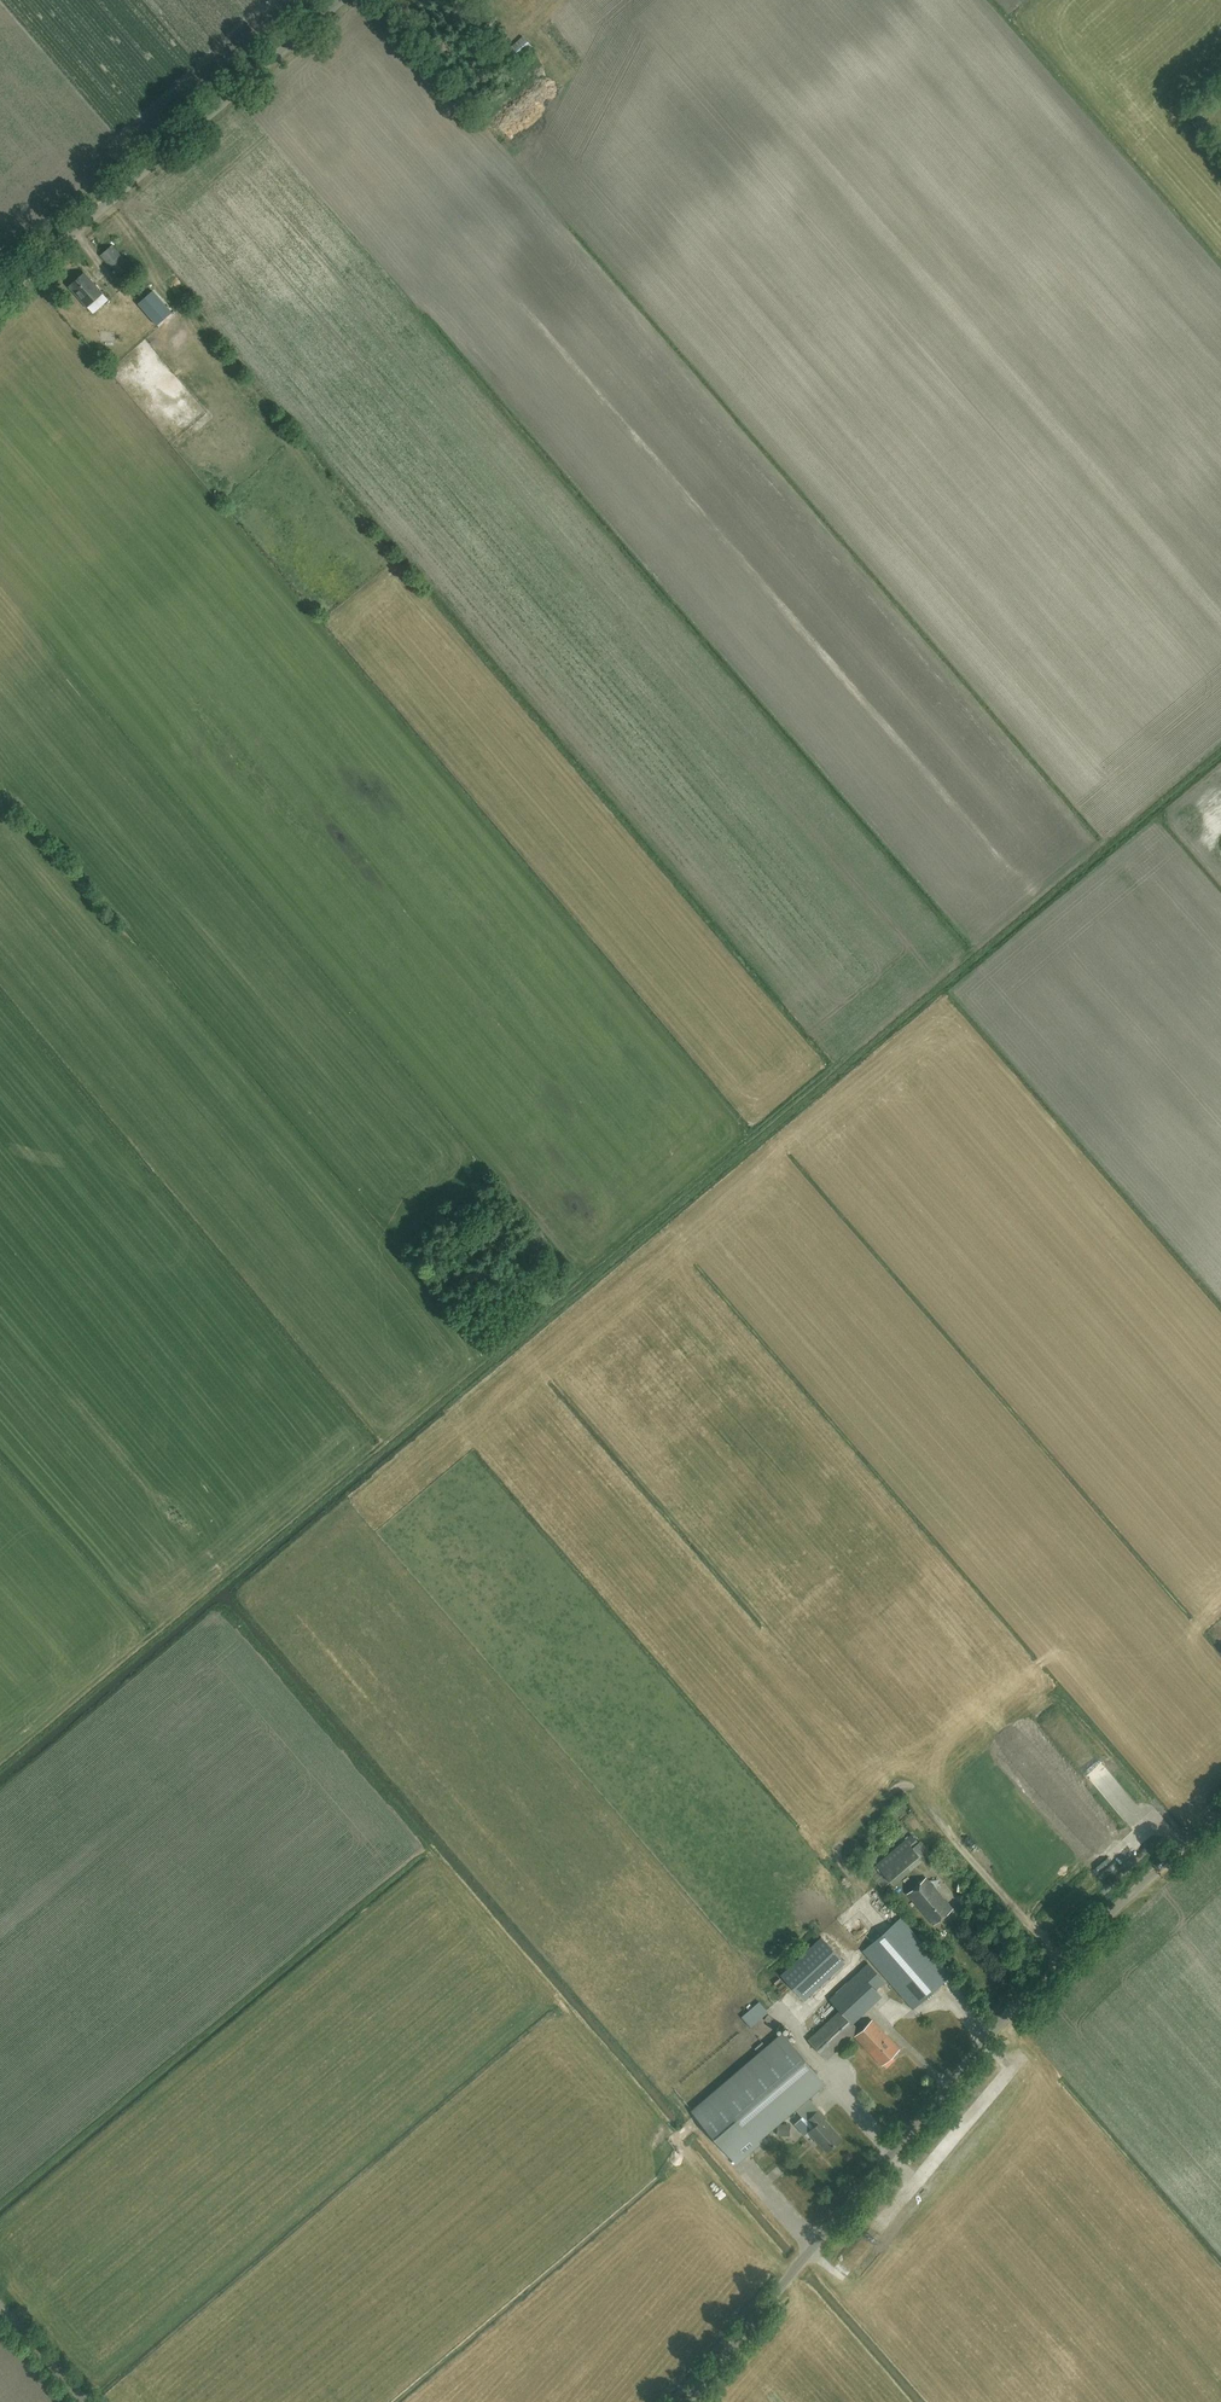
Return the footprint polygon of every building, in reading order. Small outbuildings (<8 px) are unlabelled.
[(509,67),(532,46),(523,36),(500,57),(509,67)] [(120,275),(133,264),(126,257),(124,258),(112,245),(100,255),(111,267),(112,266),(120,275)] [(87,306),(102,293),(84,272),(69,286),(87,306)] [(153,290),(138,304),(157,325),(172,312),(153,290)] [(1042,1780),(1046,1794),(1059,1790),(1055,1777),(1042,1780)] [(910,1850),(918,1842),(912,1834),(877,1863),(894,1883),(920,1861),(910,1850)] [(1038,1877),(1035,1886),(1046,1889),(1049,1880),(1038,1877)] [(934,1925),(953,1909),(926,1878),(907,1894),(934,1925)] [(913,2008),(950,1976),(901,1918),(864,1950),(913,2008)] [(863,1921),(857,1924),(862,1935),(868,1932),(863,1921)] [(804,2000),(845,1962),(821,1937),(781,1975),(804,2000)] [(876,1990),(886,1981),(868,1963),(829,1999),(839,2010),(808,2040),(827,2060),(859,2029),(853,2023),(882,1995),(876,1990)] [(900,1999),(883,2010),(893,2026),(910,2014),(900,1999)] [(831,2015),(837,2011),(829,2001),(823,2006),(831,2015)] [(798,2012),(807,2020),(816,2010),(806,2002),(798,2012)] [(746,2019),(763,2041),(782,2026),(773,2014),(765,2020),(757,2011),(746,2019)] [(930,2013),(922,2018),(927,2028),(935,2024),(930,2013)] [(882,2065),(899,2048),(872,2019),(854,2035),(882,2065)] [(783,2034),(692,2111),(736,2163),(758,2143),(756,2140),(824,2082),(783,2034)] [(826,2151),(841,2138),(824,2119),(825,2118),(818,2110),(808,2119),(814,2126),(808,2131),(826,2151)] [(791,2136),(791,2124),(778,2123),(778,2135),(791,2136)]
